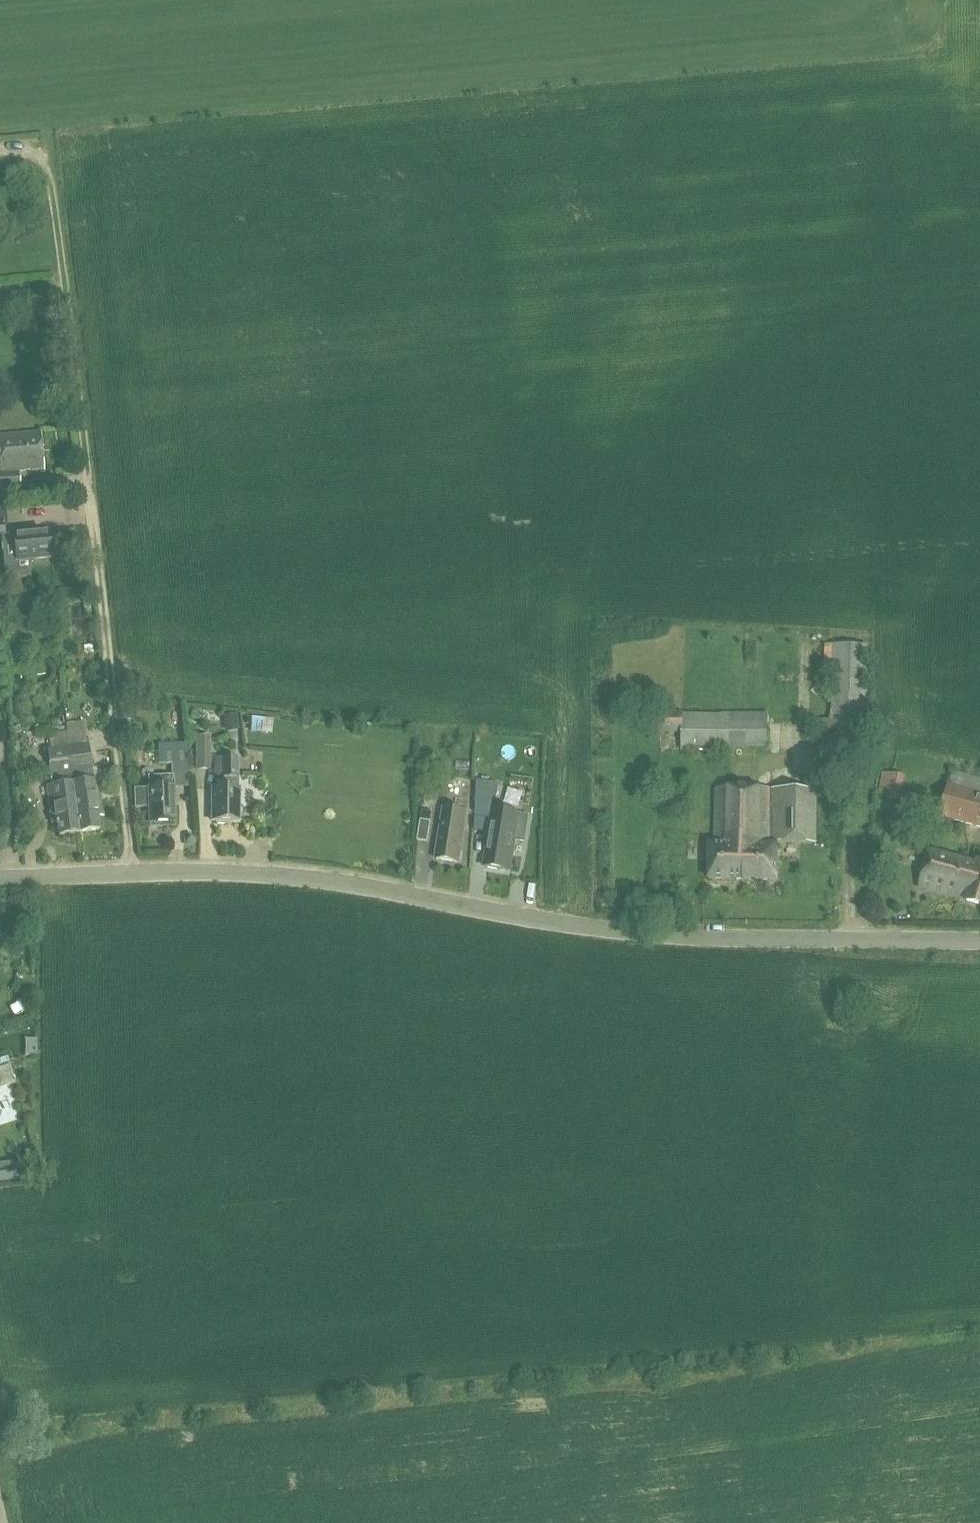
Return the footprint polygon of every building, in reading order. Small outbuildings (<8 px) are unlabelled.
[(21,488),(20,472),(44,469),(40,432),(0,436),(0,489),(21,488)] [(14,534),(16,561),(52,557),(49,531),(14,534)] [(92,644),(83,645),(84,653),(93,652),(92,644)] [(819,752),(863,754),(868,645),(825,644),(824,671),(833,672),(831,719),(820,719),(819,752)] [(680,751),(727,752),(727,748),(768,748),(768,713),(722,712),(722,714),(660,713),(660,732),(681,732),(680,751)] [(224,715),(227,732),(240,730),(238,713),(224,715)] [(272,733),(274,719),(251,717),(250,731),(272,733)] [(73,785),(79,832),(99,829),(98,816),(103,815),(99,779),(94,780),(89,743),(87,743),(84,719),(66,721),(67,731),(68,731),(73,785)] [(58,821),(60,834),(79,832),(73,785),(68,731),(67,731),(49,733),(51,748),(47,748),(52,785),(48,786),(52,822),(58,821)] [(196,736),(196,769),(211,769),(211,735),(196,736)] [(157,743),(158,764),(189,763),(188,741),(157,743)] [(217,824),(224,824),(226,821),(238,821),(237,788),(236,757),(221,757),(222,788),(212,788),(213,821),(216,821),(217,824)] [(979,770),(979,758),(964,757),(963,768),(979,770)] [(940,816),(979,826),(979,779),(952,771),(940,816)] [(878,795),(901,799),(905,776),(882,772),(878,795)] [(149,807),(150,827),(166,826),(166,822),(175,822),(174,788),(173,776),(150,777),(150,788),(135,789),(136,808),(149,807)] [(475,818),(493,821),(494,809),(499,784),(477,781),(477,780),(475,818)] [(709,879),(764,880),(765,789),(715,788),(714,844),(709,844),(709,879)] [(764,880),(776,880),(776,846),(775,846),(775,841),(815,842),(816,790),(765,789),(764,880)] [(437,858),(459,862),(468,813),(446,809),(437,858)] [(484,866),(509,871),(515,840),(524,841),(528,817),(518,815),(519,813),(494,809),(493,821),(484,866)] [(418,840),(427,841),(432,812),(421,810),(418,840)] [(979,903),(979,862),(978,862),(977,864),(930,851),(920,886),(979,903)] [(21,935),(24,921),(14,919),(12,933),(21,935)] [(8,1064),(10,1064),(10,1063),(11,1065),(17,1063),(13,1049),(6,1052),(6,1051),(0,1053),(0,1067),(8,1064)] [(14,1083),(8,1065),(0,1068),(0,1087),(14,1083)] [(23,1112),(18,1089),(0,1093),(0,1117),(23,1112)] [(18,1165),(17,1157),(0,1158),(0,1166),(18,1165)]
